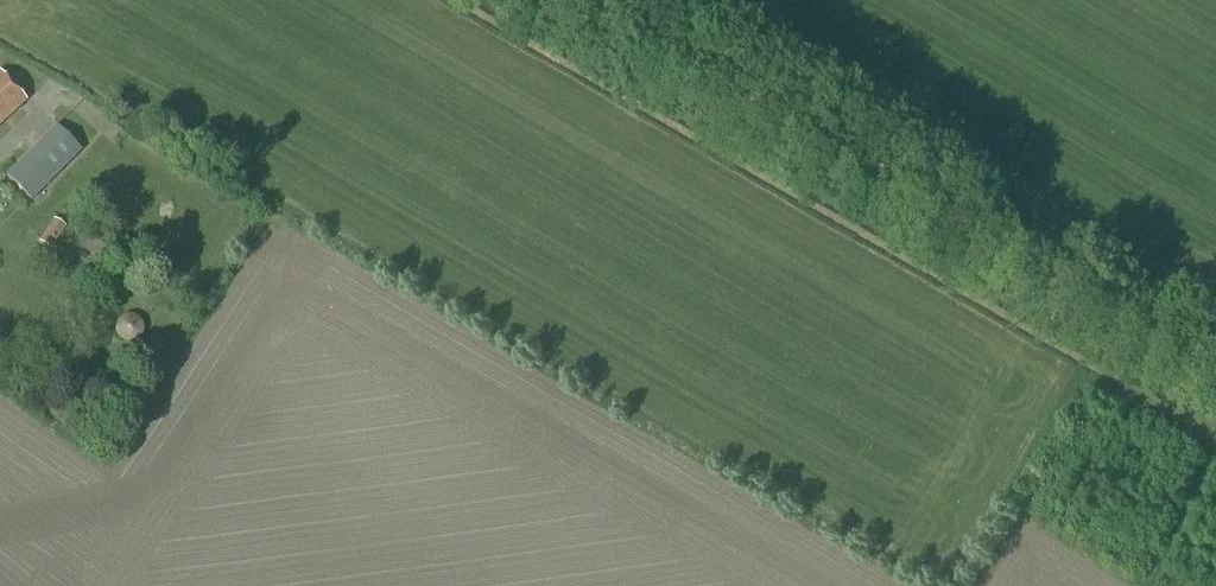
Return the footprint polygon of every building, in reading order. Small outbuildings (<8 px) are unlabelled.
[(27,102),(0,72),(0,127),(27,102)] [(50,179),(25,154),(6,173),(30,198),(50,179)] [(54,219),(41,239),(51,246),(64,225),(54,219)] [(78,244),(99,257),(111,238),(90,225),(78,244)]
